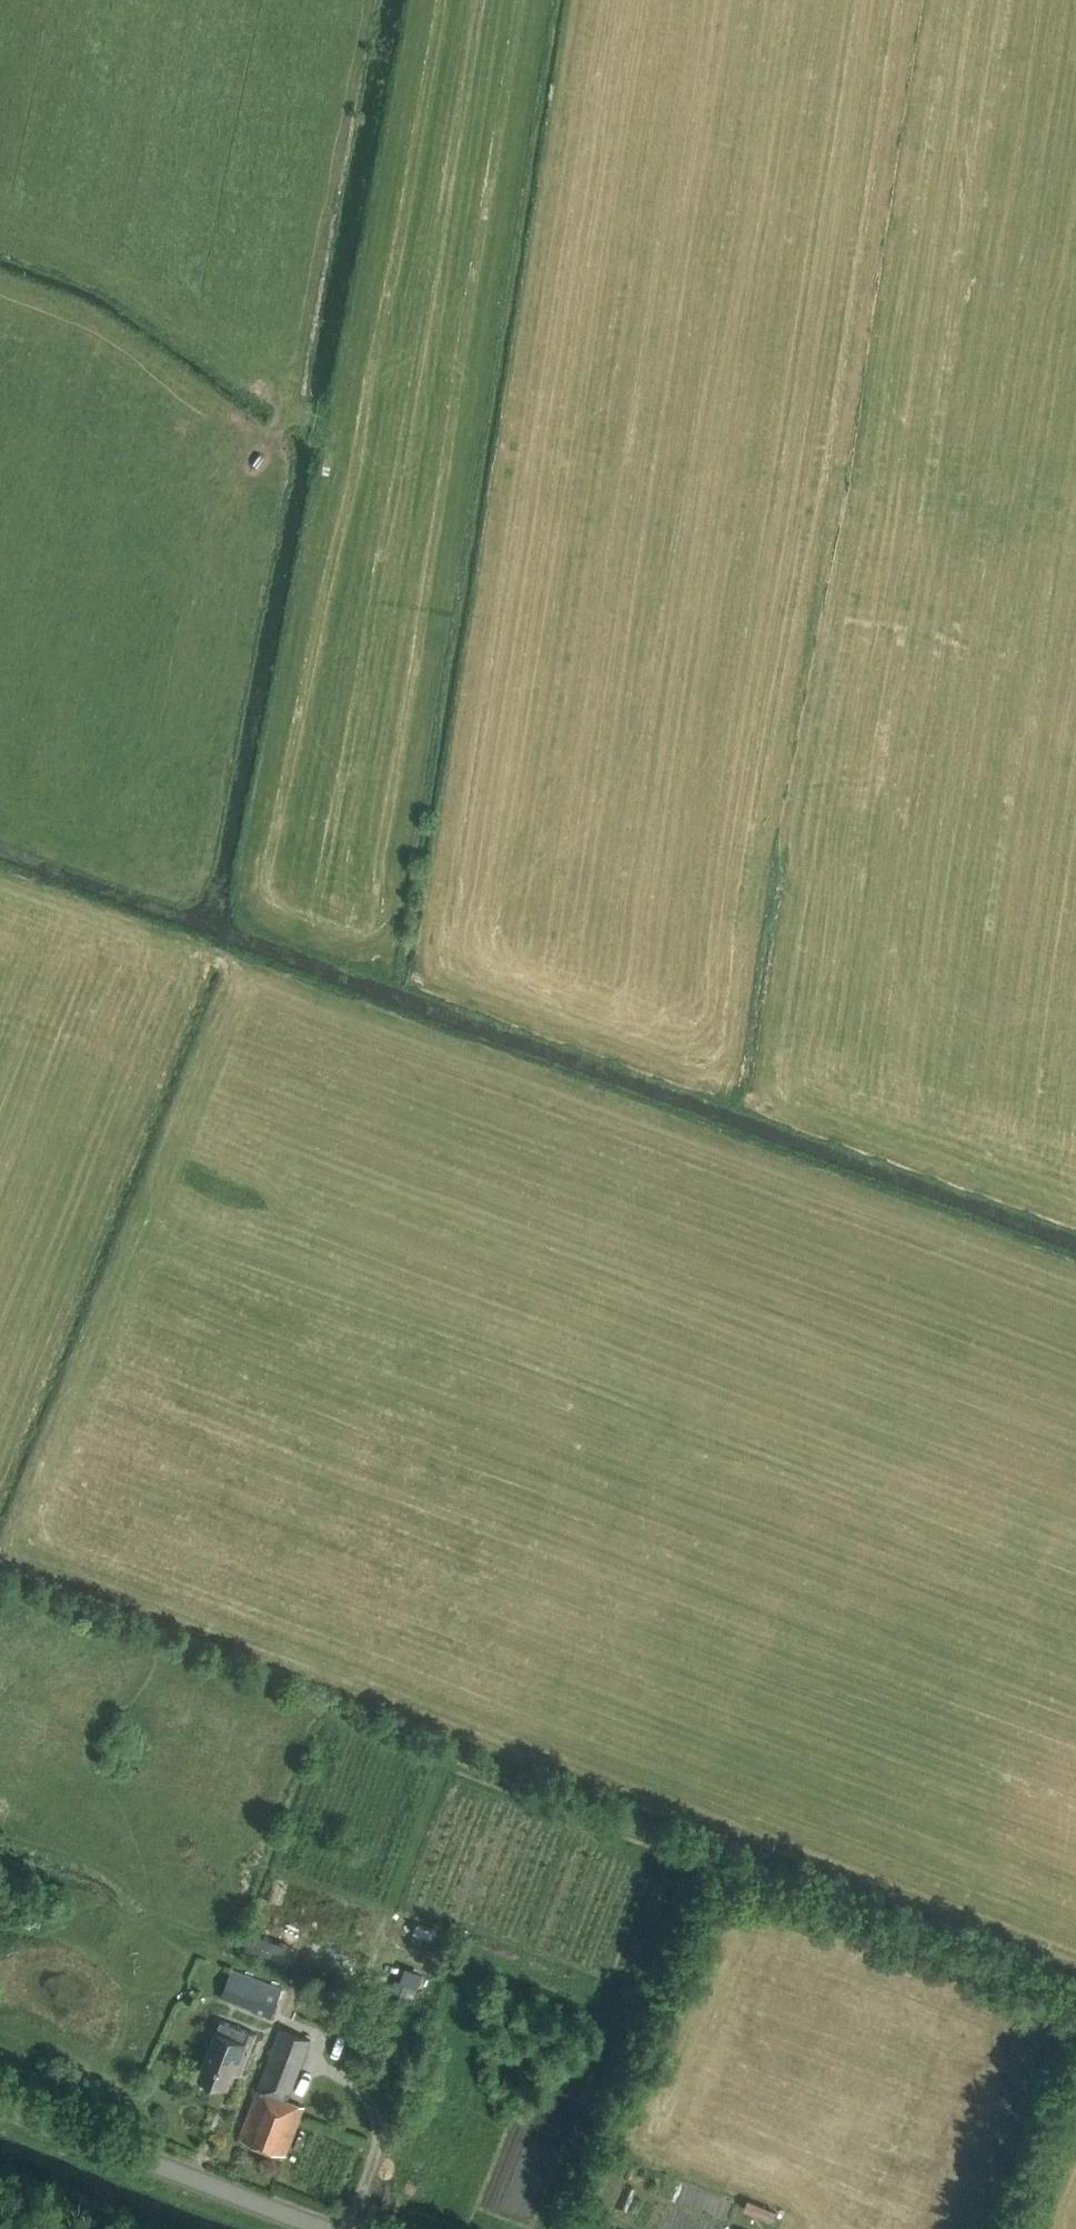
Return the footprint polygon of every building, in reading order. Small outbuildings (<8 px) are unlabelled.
[(272,2015),(283,1987),(231,1968),(221,1996),(272,2015)] [(240,2072),(252,2043),(256,2033),(221,2019),(198,2076),(225,2087),(233,2069),(240,2072)] [(286,2153),(304,2104),(289,2098),(311,2038),(281,2027),(241,2136),(286,2153)] [(636,2189),(626,2185),(617,2207),(627,2211),(636,2189)] [(776,2210),(747,2198),(743,2209),(772,2220),(776,2210)]
